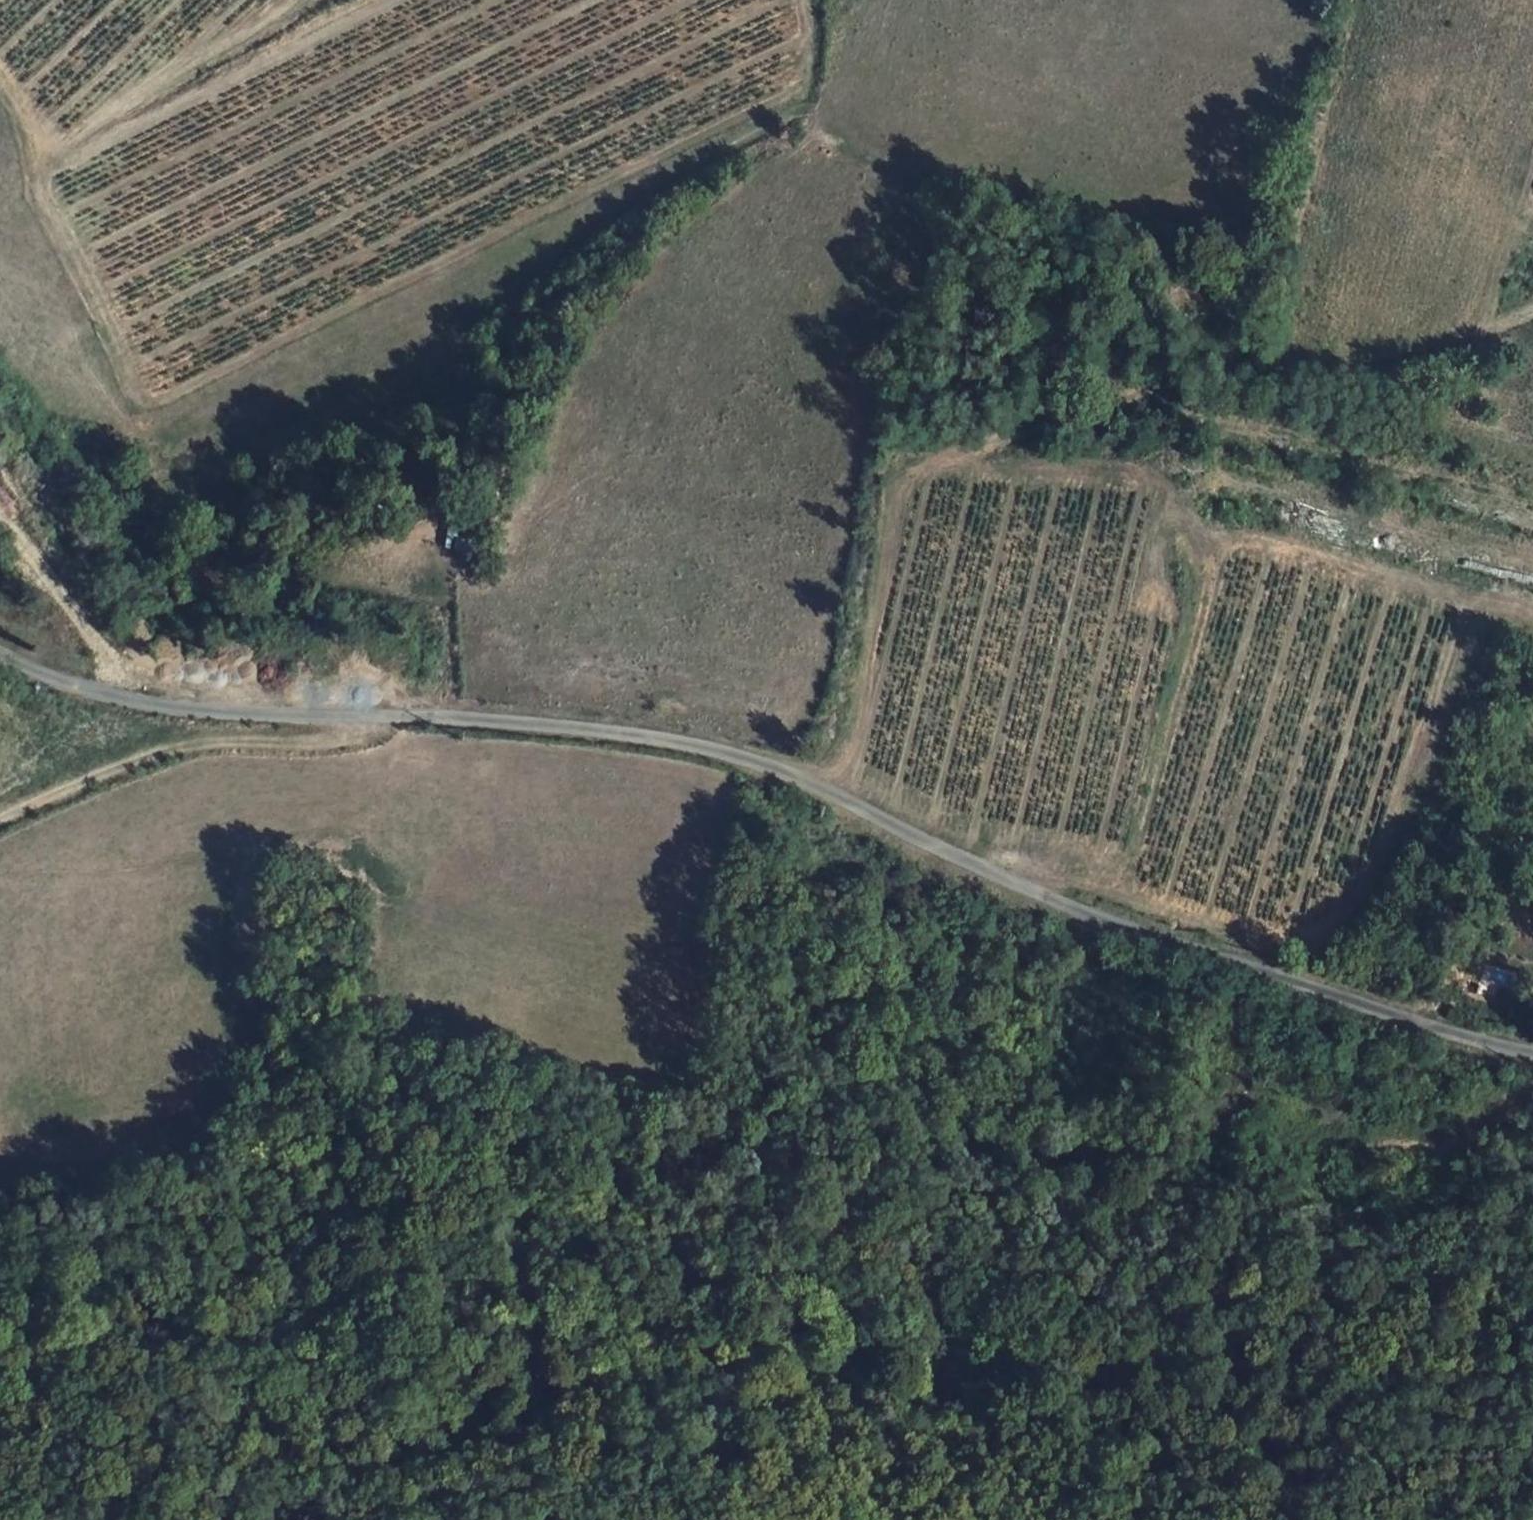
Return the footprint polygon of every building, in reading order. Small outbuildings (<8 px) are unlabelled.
[(1328,5),(1347,12),(1352,0),(1330,0),(1328,5)]
